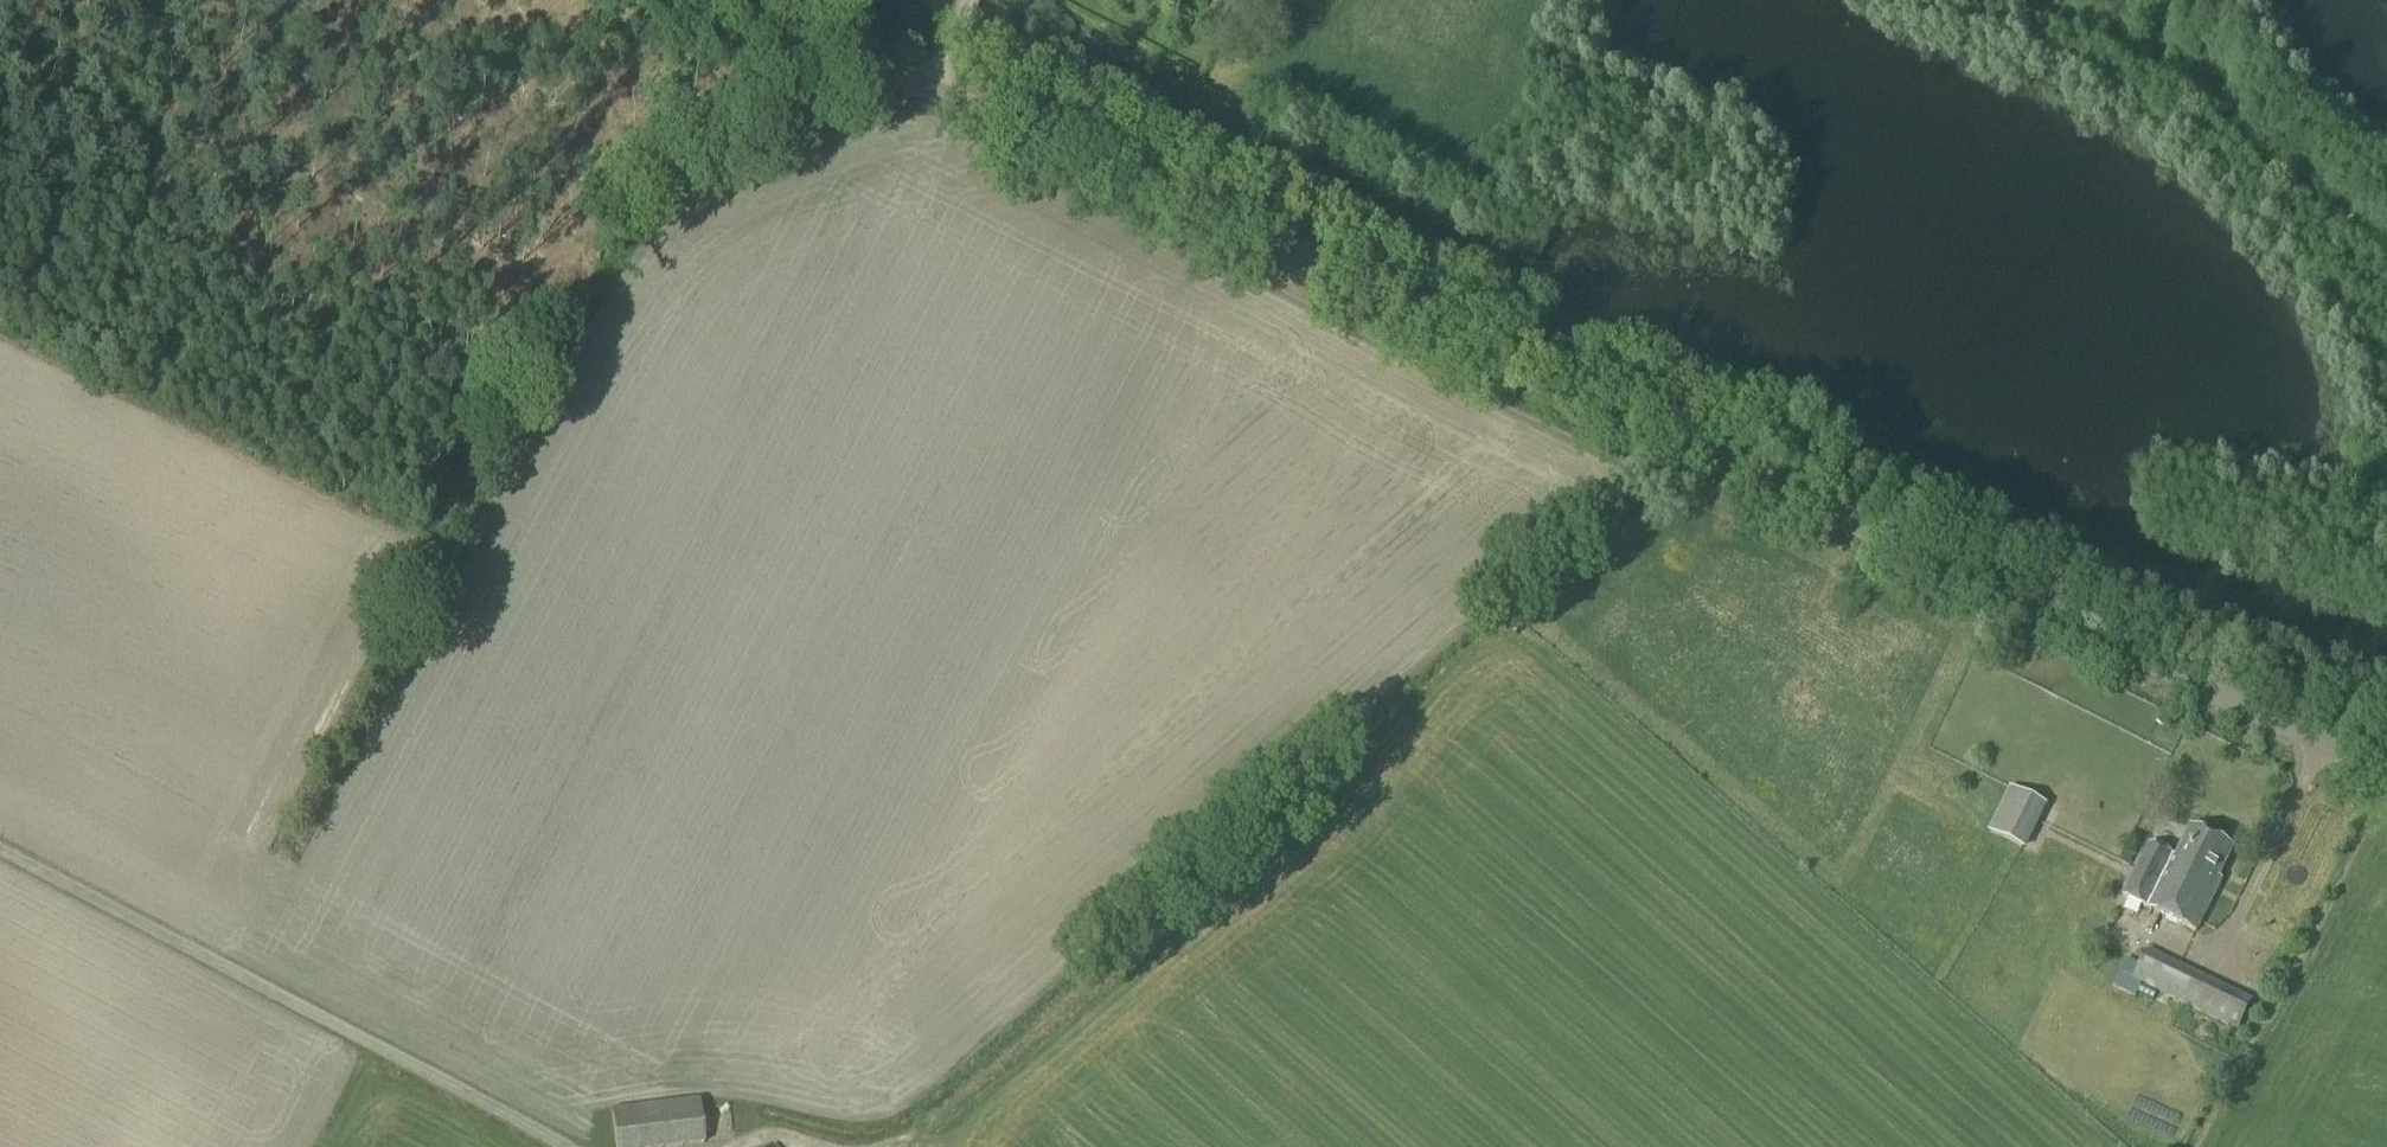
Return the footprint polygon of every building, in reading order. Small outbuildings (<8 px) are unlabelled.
[(2013,785),(1996,830),(2036,844),(2052,799),(2013,785)] [(2217,880),(2232,850),(2189,828),(2174,858),(2149,846),(2124,898),(2195,934),(2221,882),(2217,880)] [(2185,1006),(2199,977),(2147,951),(2132,980),(2185,1006)] [(615,1146),(636,1146),(632,1108),(611,1110),(615,1146)]
